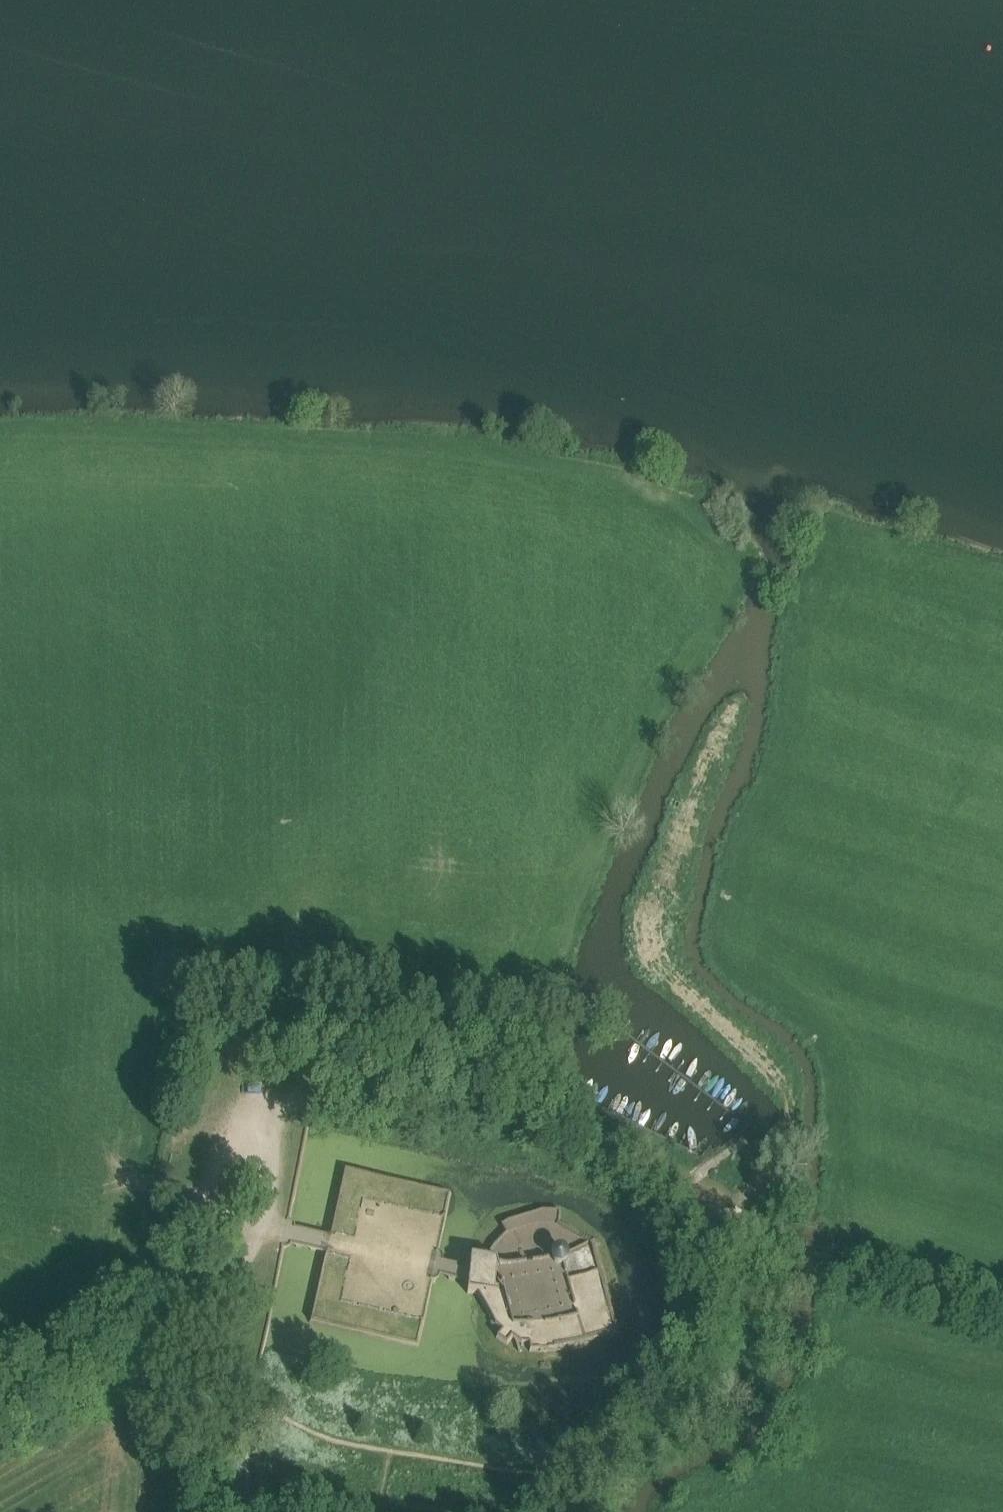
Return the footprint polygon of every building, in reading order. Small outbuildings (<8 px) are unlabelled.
[(494,1244),(489,1252),(490,1253),(495,1245),(508,1232),(504,1225),(509,1222),(544,1210),(559,1211),(558,1222),(557,1225),(571,1232),(588,1243),(589,1244),(590,1244),(591,1246),(615,1328),(555,1342),(555,1345),(532,1347),(531,1339),(523,1340),(513,1332),(508,1340),(500,1335),(505,1328),(497,1322),(480,1290),(479,1290),(496,1323),(503,1328),(498,1336),(508,1342),(513,1335),(523,1341),(530,1341),(531,1349),(555,1347),(555,1346),(619,1331),(594,1243),(573,1229),(560,1222),(561,1210),(544,1209),(508,1221),(502,1225),(506,1231),(494,1244)] [(588,1243),(566,1252),(566,1253),(567,1253),(589,1244),(588,1243)] [(567,1253),(566,1253),(566,1252),(562,1250),(558,1250),(554,1253),(553,1257),(553,1258),(555,1262),(560,1264),(565,1263),(568,1259),(567,1253)] [(314,1316),(419,1338),(424,1317),(341,1300),(350,1256),(328,1251),(314,1316)] [(478,1257),(472,1256),(471,1265),(470,1272),(470,1279),(469,1289),(479,1290),(480,1290),(490,1290),(499,1291),(500,1287),(495,1286),(497,1264),(498,1259),(491,1258),(478,1257)] [(555,1262),(553,1258),(553,1257),(497,1264),(514,1319),(535,1319),(555,1317),(579,1311),(565,1263),(560,1264),(555,1262)]
